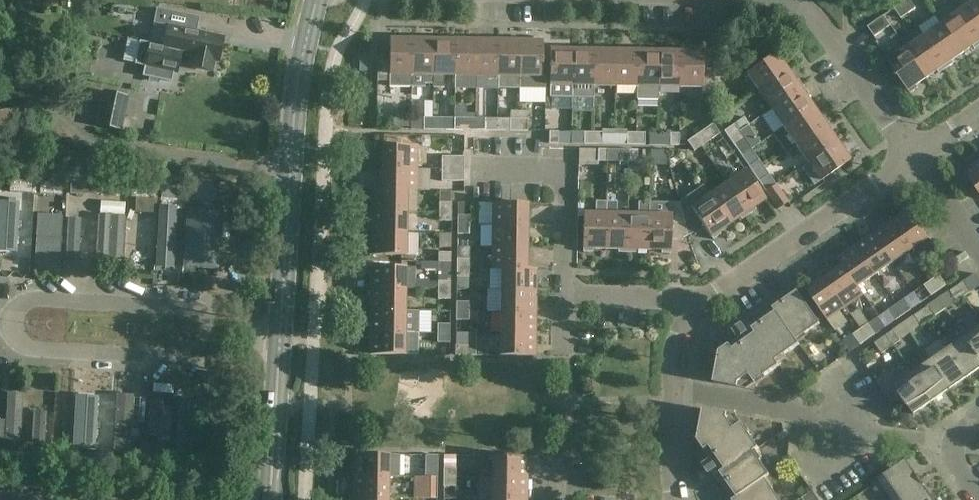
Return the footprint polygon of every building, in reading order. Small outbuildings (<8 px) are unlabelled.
[(902,4),(909,14),(917,9),(910,0),(908,0),(902,4)] [(960,13),(978,40),(978,0),(960,13)] [(909,14),(902,4),(895,9),(902,19),(909,14)] [(150,44),(139,41),(135,63),(135,64),(145,66),(143,76),(171,81),(173,72),(177,72),(180,54),(191,56),(189,66),(212,70),(214,61),(219,62),(224,36),(193,30),(195,16),(157,9),(154,23),(150,44)] [(960,13),(943,25),(963,54),(973,47),(975,50),(978,47),(978,40),(960,13)] [(884,16),(868,28),(876,39),(892,28),(884,16)] [(943,25),(925,37),(947,69),(954,64),(952,62),(963,54),(943,25)] [(947,69),(925,37),(907,49),(927,79),(938,72),(940,74),(947,69)] [(413,87),(413,38),(404,38),(404,41),(391,41),(390,58),(379,58),(378,83),(389,83),(389,86),(413,87)] [(413,38),(413,87),(425,87),(425,86),(434,86),(435,41),(422,41),(422,38),(413,38)] [(435,41),(434,86),(434,87),(445,87),(445,78),(456,78),(456,39),(447,38),(447,42),(435,41)] [(456,39),(456,78),(477,78),(478,42),(465,42),(465,39),(456,39)] [(478,42),(477,78),(499,78),(500,39),(490,39),(490,42),(478,42)] [(500,39),(499,78),(499,87),(499,90),(520,90),(521,43),(508,42),(508,39),(500,39)] [(521,43),(520,90),(546,90),(546,79),(543,79),(543,40),(534,40),(534,43),(521,43)] [(573,98),(573,52),(560,51),(561,48),(551,48),(550,98),(573,98)] [(573,52),(573,98),(594,98),(595,88),(595,49),(586,48),(586,52),(573,52)] [(604,49),(595,49),(595,88),(616,88),(617,52),(604,52),(604,49)] [(617,52),(616,88),(638,88),(638,49),(629,49),(629,52),(617,52)] [(647,49),(638,49),(638,88),(659,89),(660,53),(647,53),(647,49)] [(927,79),(907,49),(889,62),(911,94),(919,89),(917,86),(927,79)] [(672,53),(660,53),(659,89),(681,89),(681,50),(672,50),(672,53)] [(690,50),(681,50),(681,89),(703,90),(703,71),(703,53),(690,53),(690,50)] [(760,94),(789,73),(782,62),(785,61),(779,53),(747,75),(760,94)] [(21,60),(9,61),(9,77),(21,77),(21,60)] [(715,96),(715,80),(715,79),(715,71),(703,71),(703,90),(703,96),(715,96)] [(727,71),(715,71),(715,79),(715,80),(727,80),(727,71)] [(796,83),(789,73),(760,94),(772,111),(804,89),(799,82),(796,83)] [(809,96),(804,89),(772,111),(784,129),(814,109),(806,98),(809,96)] [(96,126),(122,131),(129,96),(103,91),(96,126)] [(814,109),(784,129),(796,147),(829,125),(824,117),(821,119),(814,109)] [(520,133),(520,113),(511,113),(510,133),(520,133)] [(520,113),(520,133),(528,133),(529,113),(520,113)] [(433,131),(434,119),(424,119),(423,131),(433,131)] [(442,119),(434,119),(433,131),(441,132),(442,119)] [(477,132),(477,120),(467,120),(467,132),(477,132)] [(486,120),(477,120),(477,132),(485,133),(486,120)] [(730,141),(741,133),(734,123),(723,131),(730,141)] [(696,138),(701,146),(720,133),(715,125),(696,138)] [(834,132),(829,125),(796,147),(809,165),(838,144),(831,134),(834,132)] [(741,133),(730,141),(742,158),(753,151),(762,145),(749,127),(741,133)] [(594,143),(594,131),(584,131),(584,142),(594,143)] [(603,131),(594,131),(594,143),(602,143),(603,131)] [(637,143),(637,132),(628,131),(627,143),(637,143)] [(646,132),(637,132),(637,143),(646,144),(646,132)] [(550,133),(550,145),(559,146),(559,133),(550,133)] [(671,133),(671,144),(680,144),(680,133),(671,133)] [(701,146),(696,138),(689,143),(694,151),(701,146)] [(845,154),(838,144),(809,165),(821,183),(854,161),(848,153),(845,154)] [(383,148),(383,167),(418,167),(418,148),(383,148)] [(608,163),(608,151),(580,151),(580,162),(608,163)] [(630,151),(608,151),(608,163),(629,164),(630,151)] [(638,152),(630,151),(629,164),(638,164),(638,152)] [(753,151),(742,158),(754,176),(765,169),(753,151)] [(442,168),(465,168),(465,158),(442,158),(442,168)] [(965,173),(978,193),(978,163),(965,173)] [(417,193),(418,167),(383,167),(382,191),(408,191),(408,193),(417,193)] [(465,168),(442,168),(442,183),(465,184),(465,168)] [(777,186),(765,169),(754,176),(766,194),(777,186)] [(746,172),(728,185),(750,217),(757,212),(755,209),(766,202),(746,172)] [(11,181),(10,193),(34,194),(34,182),(11,181)] [(41,183),(41,195),(63,196),(64,184),(41,183)] [(96,185),(71,184),(70,194),(95,195),(96,185)] [(728,185),(710,197),(730,226),(740,219),(742,222),(750,217),(728,185)] [(126,197),(126,190),(126,187),(102,186),(102,195),(126,197)] [(185,200),(186,188),(162,186),(162,189),(162,199),(185,200)] [(790,204),(777,186),(766,194),(779,212),(790,204)] [(131,188),(131,197),(155,198),(155,189),(131,188)] [(217,190),(193,188),(192,201),(216,202),(217,193),(217,190)] [(373,191),(372,210),(408,211),(408,193),(408,191),(382,191),(373,191)] [(689,206),(682,211),(689,237),(694,235),(696,237),(706,230),(713,242),(721,236),(719,234),(730,226),(710,197),(692,209),(689,206)] [(18,248),(21,200),(0,198),(0,247),(18,248)] [(606,251),(607,201),(596,200),(596,215),(584,215),(584,254),(593,254),(593,251),(606,251)] [(618,201),(607,201),(606,251),(619,252),(619,255),(628,255),(628,216),(617,216),(618,201)] [(93,220),(94,202),(83,202),(83,220),(93,220)] [(650,216),(649,252),(662,253),(662,256),(671,256),(672,242),(684,242),(684,240),(689,237),(682,211),(679,202),(672,202),(672,217),(650,216)] [(649,252),(650,216),(650,204),(639,204),(639,216),(628,216),(628,255),(636,255),(636,252),(649,252)] [(494,205),(493,226),(529,226),(529,206),(494,205)] [(159,206),(154,282),(162,290),(170,282),(178,290),(183,286),(184,269),(187,208),(159,206)] [(224,210),(187,208),(184,269),(220,270),(224,210)] [(408,211),(372,210),(372,231),(407,231),(408,211)] [(452,211),(440,211),(440,223),(452,223),(452,211)] [(911,211),(894,222),(914,251),(931,239),(911,211)] [(38,214),(35,262),(60,264),(63,215),(38,214)] [(126,216),(98,216),(96,255),(102,257),(108,256),(108,260),(115,263),(123,260),(126,217),(126,216)] [(68,218),(66,257),(80,258),(82,218),(68,218)] [(914,251),(894,222),(876,234),(896,264),(914,251)] [(471,225),(458,225),(458,236),(470,236),(471,225)] [(493,226),(493,246),(528,247),(529,226),(493,226)] [(407,231),(372,231),(372,257),(407,257),(407,231)] [(896,264),(876,234),(858,247),(878,276),(896,264)] [(528,247),(493,246),(493,271),(502,271),(528,272),(528,247)] [(878,276),(858,247),(840,259),(846,267),(860,288),(878,276)] [(440,264),(452,264),(452,251),(440,251),(440,264)] [(458,258),(458,270),(471,271),(471,258),(458,258)] [(452,264),(440,264),(439,275),(452,275),(452,264)] [(860,288),(846,267),(828,279),(848,309),(866,296),(860,288)] [(372,269),(371,291),(406,292),(407,269),(372,269)] [(471,271),(458,270),(458,278),(470,279),(471,271)] [(537,272),(528,272),(502,271),(502,291),(537,292),(537,272)] [(941,276),(934,281),(941,292),(948,287),(941,276)] [(439,279),(439,292),(452,292),(452,280),(439,279)] [(848,309),(828,279),(809,293),(829,322),(848,309)] [(941,292),(934,281),(925,287),(933,297),(941,292)] [(960,287),(967,297),(972,294),(965,284),(960,287)] [(967,297),(960,287),(951,293),(958,304),(967,297)] [(406,292),(371,291),(371,313),(406,313),(406,292)] [(502,291),(501,311),(537,311),(537,292),(502,291)] [(721,354),(715,385),(748,391),(781,368),(778,363),(801,347),(798,342),(821,326),(799,293),(774,310),(777,315),(754,331),(757,336),(734,352),(731,347),(721,354)] [(457,310),(470,310),(470,301),(457,301),(457,310)] [(899,306),(905,316),(913,311),(905,301),(899,306)] [(905,316),(899,306),(890,312),(897,322),(905,316)] [(924,312),(930,322),(936,318),(929,308),(924,312)] [(470,310),(457,310),(457,320),(469,320),(470,310)] [(501,311),(501,333),(536,334),(537,311),(501,311)] [(930,322),(924,312),(916,318),(922,327),(930,322)] [(406,313),(371,313),(371,334),(406,335),(406,313)] [(438,335),(451,336),(451,326),(438,325),(438,335)] [(870,325),(862,330),(870,341),(877,336),(870,325)] [(744,326),(734,332),(740,341),(750,335),(744,326)] [(967,337),(978,355),(978,329),(967,337)] [(870,341),(862,330),(854,336),(862,346),(870,341)] [(536,334),(501,333),(501,358),(536,358),(536,334)] [(888,337),(895,346),(900,342),(893,333),(888,337)] [(406,335),(371,334),(370,356),(405,357),(406,335)] [(451,336),(438,335),(438,345),(450,345),(451,336)] [(895,346),(888,337),(876,345),(883,354),(895,346)] [(949,350),(970,380),(978,373),(978,355),(967,337),(949,350)] [(456,347),(456,357),(468,357),(469,347),(456,347)] [(970,380),(949,350),(932,361),(953,391),(970,380)] [(953,391),(932,361),(914,374),(935,404),(953,391)] [(935,404),(914,374),(911,370),(897,379),(892,371),(876,382),(894,407),(904,400),(915,417),(935,404)] [(150,379),(149,389),(174,390),(174,380),(150,379)] [(13,443),(21,442),(23,393),(15,391),(7,393),(6,441),(13,443)] [(131,455),(134,397),(117,395),(114,454),(131,455)] [(101,426),(103,398),(89,397),(86,449),(100,450),(100,439),(108,439),(109,426),(101,426)] [(175,455),(174,474),(202,475),(202,467),(203,456),(189,455),(193,454),(195,403),(187,400),(179,403),(177,453),(179,455),(175,455)] [(165,401),(151,401),(149,436),(162,437),(165,401)] [(699,442),(706,453),(711,449),(727,472),(722,475),(738,499),(737,499),(780,499),(767,481),(772,477),(755,454),(760,450),(737,417),(705,411),(699,442)] [(46,412),(34,412),(32,445),(45,445),(46,412)] [(17,466),(17,453),(0,453),(0,465),(17,466)] [(425,477),(425,478),(438,478),(438,468),(438,454),(425,454),(425,468),(425,477)] [(355,456),(354,478),(390,479),(400,479),(400,457),(355,456)] [(493,458),(493,477),(528,477),(528,459),(493,458)] [(86,459),(86,469),(94,469),(109,470),(109,460),(86,459)] [(140,462),(117,461),(117,471),(140,471),(140,462)] [(713,461),(704,467),(711,477),(720,471),(713,461)] [(892,499),(920,481),(907,462),(875,484),(880,492),(885,489),(892,499)] [(148,463),(148,472),(171,474),(171,464),(148,463)] [(444,468),(444,477),(457,477),(457,468),(456,468),(444,468)] [(444,477),(444,486),(457,486),(457,477),(444,477)] [(528,477),(493,477),(479,477),(479,499),(493,499),(528,499),(528,477)] [(354,478),(354,499),(362,499),(389,499),(390,479),(354,478)] [(425,478),(425,499),(437,499),(438,478),(425,478)] [(920,481),(892,499),(893,499),(930,499),(932,498),(920,481)]
